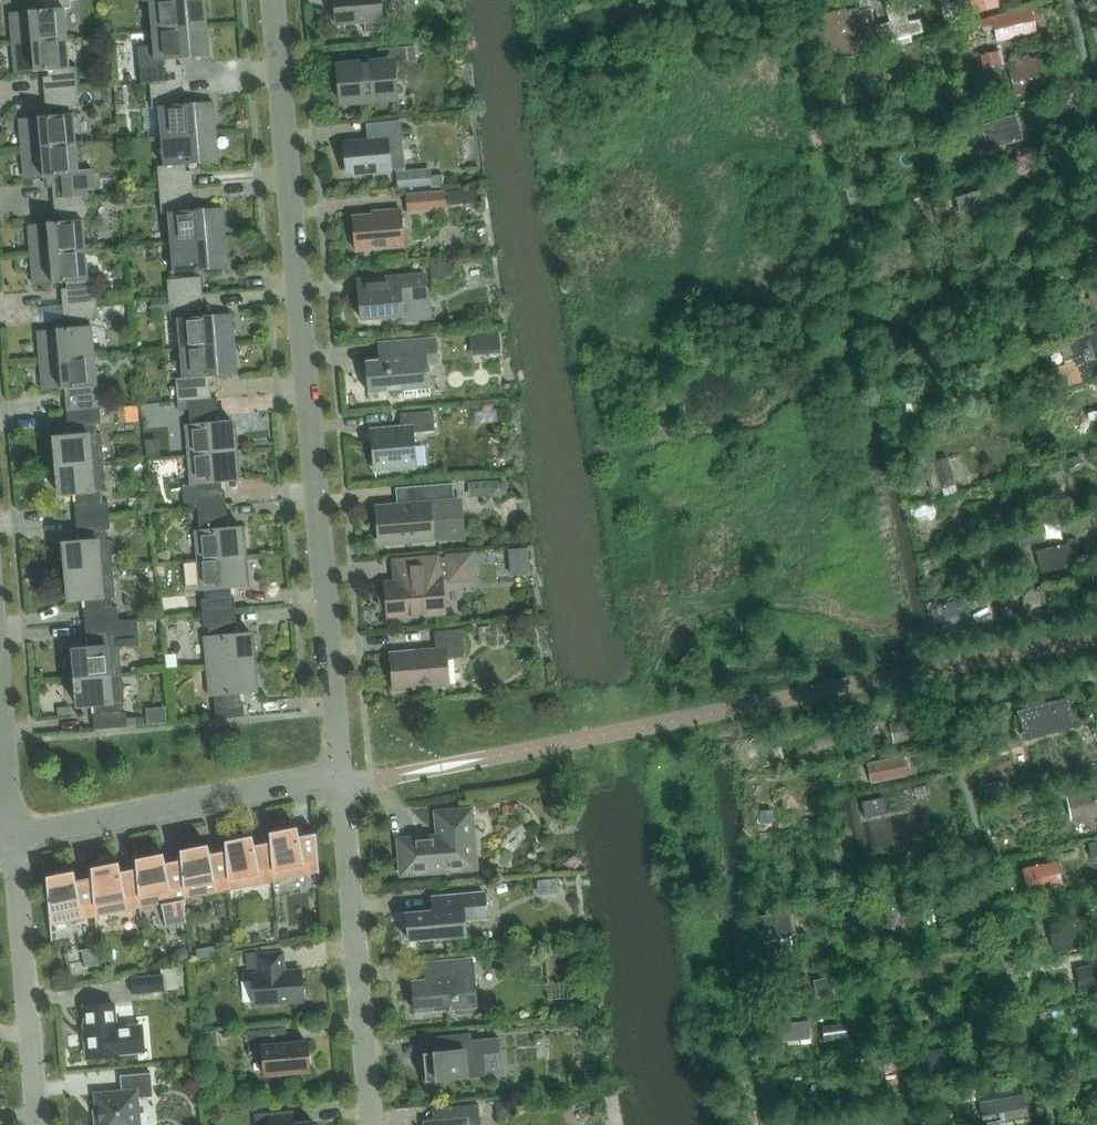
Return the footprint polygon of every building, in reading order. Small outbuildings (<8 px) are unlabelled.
[(37,3),(42,3),(43,10),(10,12),(13,43),(66,38),(64,8),(71,8),(70,1),(80,1),(80,0),(36,0),(37,3)] [(143,1),(150,1),(153,30),(206,26),(204,0),(143,0),(143,1)] [(382,19),(381,0),(333,0),(336,23),(365,21),(366,33),(384,32),(382,19)] [(818,16),(831,63),(843,60),(842,55),(869,48),(870,53),(913,42),(902,0),(891,0),(885,2),(890,23),(863,29),(859,12),(850,15),(848,8),(818,16)] [(862,10),(877,6),(881,2),(880,0),(859,0),(862,10)] [(974,14),(994,9),(991,1),(996,0),(970,0),(974,14)] [(1008,13),(980,20),(983,30),(995,27),(998,42),(1037,32),(1031,11),(1008,16),(1008,13)] [(150,84),(184,81),(182,65),(177,65),(176,59),(209,56),(206,26),(153,30),(154,45),(137,46),(141,85),(150,84)] [(69,68),(66,38),(13,43),(15,73),(48,70),(49,77),(43,77),(46,109),(80,106),(76,67),(69,68)] [(379,62),(339,66),(342,102),(397,98),(394,63),(407,62),(406,47),(378,50),(379,62)] [(1001,50),(980,56),(984,70),(1005,65),(1001,50)] [(1042,87),(1034,60),(1017,66),(1020,77),(1011,80),(1017,95),(1042,87)] [(162,136),(216,132),(213,101),(180,104),(180,98),(185,97),(184,81),(150,84),(152,107),(159,107),(162,136)] [(19,118),(22,149),(76,144),(73,114),(19,118)] [(1015,115),(976,127),(978,135),(983,133),(989,150),(1006,145),(1023,140),(1015,115)] [(346,143),(349,174),(403,169),(399,123),(368,125),(370,141),(346,143)] [(193,187),(192,171),(186,171),(185,165),(218,162),(216,132),(162,136),(165,166),(158,166),(160,190),(193,187)] [(53,186),(54,199),(87,196),(87,190),(95,189),(95,184),(94,184),(93,169),(78,170),(76,144),(22,149),(25,179),(47,177),(48,186),(53,186)] [(882,159),(864,165),(868,178),(886,172),(882,159)] [(432,170),(397,172),(399,188),(434,185),(432,170)] [(171,242),(225,237),(222,207),(189,210),(189,204),(194,203),(193,187),(160,190),(162,213),(169,212),(171,242)] [(991,187),(955,198),(961,220),(998,209),(991,187)] [(409,212),(445,209),(444,191),(408,194),(409,212)] [(448,193),(449,206),(460,205),(458,192),(448,193)] [(87,196),(54,199),(55,215),(61,215),(61,221),(28,224),(31,254),(85,250),(82,220),(89,220),(87,196)] [(355,251),(404,247),(401,209),(382,211),(382,214),(353,216),(355,251)] [(171,242),(174,272),(228,268),(225,237),(171,242)] [(88,280),(85,250),(31,254),(34,285),(67,282),(67,288),(62,289),(65,321),(98,318),(95,279),(88,280)] [(1094,250),(1085,252),(1088,261),(1096,259),(1094,250)] [(453,263),(430,265),(431,278),(454,276),(453,263)] [(358,280),(359,293),(361,319),(402,316),(402,323),(435,320),(435,318),(431,318),(429,295),(427,295),(425,274),(358,280)] [(202,293),(201,277),(167,280),(169,296),(202,293)] [(1087,283),(1090,298),(1096,301),(1096,281),(1087,283)] [(169,296),(170,312),(204,309),(202,293),(169,296)] [(231,312),(177,317),(180,347),(234,343),(231,312)] [(40,360),(94,355),(92,325),(38,330),(40,360)] [(1049,369),(1055,390),(1094,378),(1089,359),(1096,357),(1096,333),(1068,342),(1074,362),(1049,369)] [(430,387),(428,364),(439,363),(436,338),(378,343),(379,360),(365,362),(368,398),(370,398),(369,392),(404,389),(405,395),(430,392),(430,387)] [(237,373),(234,343),(180,347),(182,378),(175,378),(177,401),(178,401),(187,400),(212,399),(210,382),(204,383),(204,376),(237,373)] [(72,411),(100,408),(106,408),(104,385),(97,385),(94,355),(40,360),(43,391),(76,388),(77,394),(71,394),(72,411)] [(994,356),(983,360),(987,371),(999,367),(994,356)] [(1084,395),(1092,421),(1095,420),(1096,425),(1096,391),(1084,395)] [(217,398),(212,399),(187,400),(188,410),(189,425),(185,425),(188,454),(236,450),(233,422),(216,423),(216,413),(218,413),(217,398)] [(187,400),(178,401),(179,411),(188,410),(187,400)] [(55,437),(57,466),(103,462),(101,433),(98,434),(97,423),(101,423),(100,408),(72,411),(67,411),(68,426),(71,426),(72,436),(55,437)] [(376,470),(416,467),(413,433),(435,431),(433,411),(400,413),(401,427),(371,429),(375,479),(377,479),(376,470)] [(238,479),(236,450),(188,454),(190,483),(193,483),(195,507),(226,504),(225,490),(222,490),(221,480),(238,479)] [(1080,455),(1067,460),(1070,468),(1083,464),(1080,455)] [(948,458),(934,462),(941,488),(956,484),(948,458)] [(75,503),(76,518),(109,515),(108,500),(103,501),(103,491),(106,490),(103,462),(57,466),(60,495),(77,493),(77,503),(75,503)] [(409,504),(378,506),(381,543),(432,539),(436,539),(441,539),(445,537),(448,535),(452,532),(454,528),(455,524),(456,520),(454,501),(453,483),(396,488),(407,487),(409,504)] [(227,519),(226,504),(195,507),(197,531),(194,532),(196,560),(245,556),(242,527),(226,529),(225,519),(227,519)] [(927,506),(907,511),(909,523),(930,518),(927,506)] [(64,543),(67,572),(113,568),(110,539),(107,539),(106,529),(110,529),(109,515),(76,518),(77,532),(80,532),(81,542),(64,543)] [(1030,530),(1017,532),(1020,546),(1033,544),(1030,530)] [(1068,544),(1035,551),(1040,574),(1075,567),(1073,557),(1084,555),(1080,537),(1067,540),(1068,544)] [(529,548),(509,550),(510,560),(530,558),(529,548)] [(385,591),(379,595),(380,607),(387,610),(388,617),(436,613),(445,612),(444,595),(442,579),(448,578),(449,583),(477,580),(474,552),(446,554),(446,558),(438,559),(438,557),(393,561),(394,562),(395,583),(385,584),(385,590),(385,591)] [(247,585),(245,556),(196,560),(198,589),(201,589),(202,599),(198,599),(199,613),(235,610),(234,596),(232,596),(231,586),(247,585)] [(84,609),(85,623),(118,621),(117,606),(113,607),(112,597),(115,596),(113,568),(67,572),(69,600),(86,599),(87,609),(84,609)] [(1092,575),(1080,578),(1084,597),(1096,594),(1092,575)] [(1044,590),(1034,592),(1037,606),(1047,604),(1044,590)] [(967,601),(939,608),(945,634),(973,628),(967,601)] [(202,638),(204,666),(254,662),(252,633),(235,635),(234,625),(237,625),(235,610),(199,613),(200,628),(204,627),(205,637),(202,638)] [(73,649),(76,678),(122,674),(120,647),(140,645),(138,619),(118,621),(85,623),(87,638),(89,637),(90,647),(73,649)] [(394,690),(449,685),(446,658),(464,657),(462,629),(435,631),(436,649),(391,653),(394,690)] [(210,695),(212,719),(245,716),(243,702),(241,702),(240,692),(257,691),(254,662),(204,666),(206,695),(210,695)] [(93,715),(95,729),(128,726),(126,712),(122,713),(121,702),(124,702),(122,674),(76,678),(78,706),(95,705),(96,715),(93,715)] [(1069,698),(1018,711),(1025,736),(1076,723),(1069,698)] [(72,708),(57,709),(58,718),(73,718),(72,708)] [(1019,769),(1016,753),(984,760),(988,777),(1019,769)] [(903,756),(868,763),(872,783),(907,775),(903,756)] [(997,782),(989,784),(990,790),(999,788),(997,782)] [(1067,797),(1072,819),(1096,813),(1096,791),(1067,797)] [(884,798),(863,802),(866,817),(887,813),(884,798)] [(403,873),(474,867),(470,811),(438,813),(440,837),(400,840),(403,873)] [(776,812),(763,812),(763,825),(777,825),(776,812)] [(269,832),(270,842),(273,880),(318,872),(320,895),(321,895),(316,833),(299,836),(297,827),(269,832)] [(225,841),(226,851),(229,889),(273,880),(270,842),(255,845),(253,835),(225,841)] [(1088,842),(1090,858),(1096,857),(1096,841),(1088,842)] [(180,850),(181,860),(184,898),(229,889),(226,851),(210,854),(208,844),(180,850)] [(163,853),(136,859),(136,868),(139,907),(184,898),(181,860),(165,863),(163,853)] [(890,861),(875,865),(879,881),(894,877),(890,861)] [(91,867),(92,877),(95,916),(139,907),(136,868),(121,871),(119,862),(91,867)] [(1053,862),(1023,868),(1027,891),(1058,884),(1053,862)] [(54,948),(52,924),(95,916),(92,877),(76,880),(74,871),(46,876),(52,948),(54,948)] [(409,941),(466,936),(464,920),(486,918),(484,892),(440,896),(441,910),(406,913),(409,941)] [(1082,898),(1067,901),(1069,913),(1084,910),(1082,898)] [(828,904),(807,908),(810,923),(831,919),(828,904)] [(790,910),(755,918),(760,941),(781,939),(796,933),(790,910)] [(892,910),(886,927),(907,935),(913,917),(892,910)] [(1073,920),(1048,925),(1053,954),(1078,949),(1073,920)] [(178,948),(175,953),(177,959),(181,961),(186,960),(189,956),(188,950),(183,947),(178,948)] [(258,1003),(304,1000),(301,970),(280,972),(280,965),(285,964),(284,951),(248,954),(249,967),(258,967),(259,974),(256,974),(258,1003)] [(1086,957),(1095,997),(1096,997),(1096,955),(1086,957)] [(476,1007),(476,1006),(472,958),(424,962),(426,980),(412,981),(415,1012),(457,1008),(457,1014),(477,1012),(476,1007)] [(162,975),(131,978),(133,993),(164,990),(162,975)] [(831,977),(814,981),(818,998),(835,995),(831,977)] [(116,1028),(114,1003),(85,1005),(89,1058),(118,1055),(118,1053),(138,1051),(136,1026),(116,1028)] [(933,1036),(929,1020),(916,1023),(919,1039),(933,1036)] [(809,1021),(783,1024),(784,1033),(810,1030),(809,1021)] [(848,1024),(823,1027),(825,1041),(849,1038),(848,1024)] [(265,1075),(310,1071),(307,1041),(282,1043),(280,1028),(247,1030),(250,1056),(263,1055),(265,1075)] [(217,1032),(201,1033),(202,1044),(218,1043),(217,1032)] [(484,1054),(500,1052),(498,1037),(472,1039),(471,1033),(434,1036),(435,1052),(423,1053),(425,1072),(422,1073),(421,1073),(427,1090),(444,1088),(444,1080),(486,1076),(484,1054)] [(944,1048),(909,1054),(913,1074),(948,1068),(944,1048)] [(889,1076),(888,1063),(875,1065),(877,1078),(889,1076)] [(97,1118),(95,1118),(95,1124),(140,1124),(138,1098),(153,1097),(151,1072),(120,1075),(121,1091),(95,1093),(97,1118)] [(1020,1081),(977,1089),(982,1115),(1003,1112),(1005,1120),(1026,1116),(1020,1081)] [(511,1101),(496,1102),(497,1116),(512,1115),(511,1101)] [(478,1104),(452,1106),(453,1120),(424,1122),(425,1124),(480,1124),(478,1104)] [(255,1113),(256,1124),(314,1124),(314,1121),(294,1123),(293,1110),(255,1113)] [(897,1116),(899,1124),(914,1124),(912,1114),(897,1116)]
